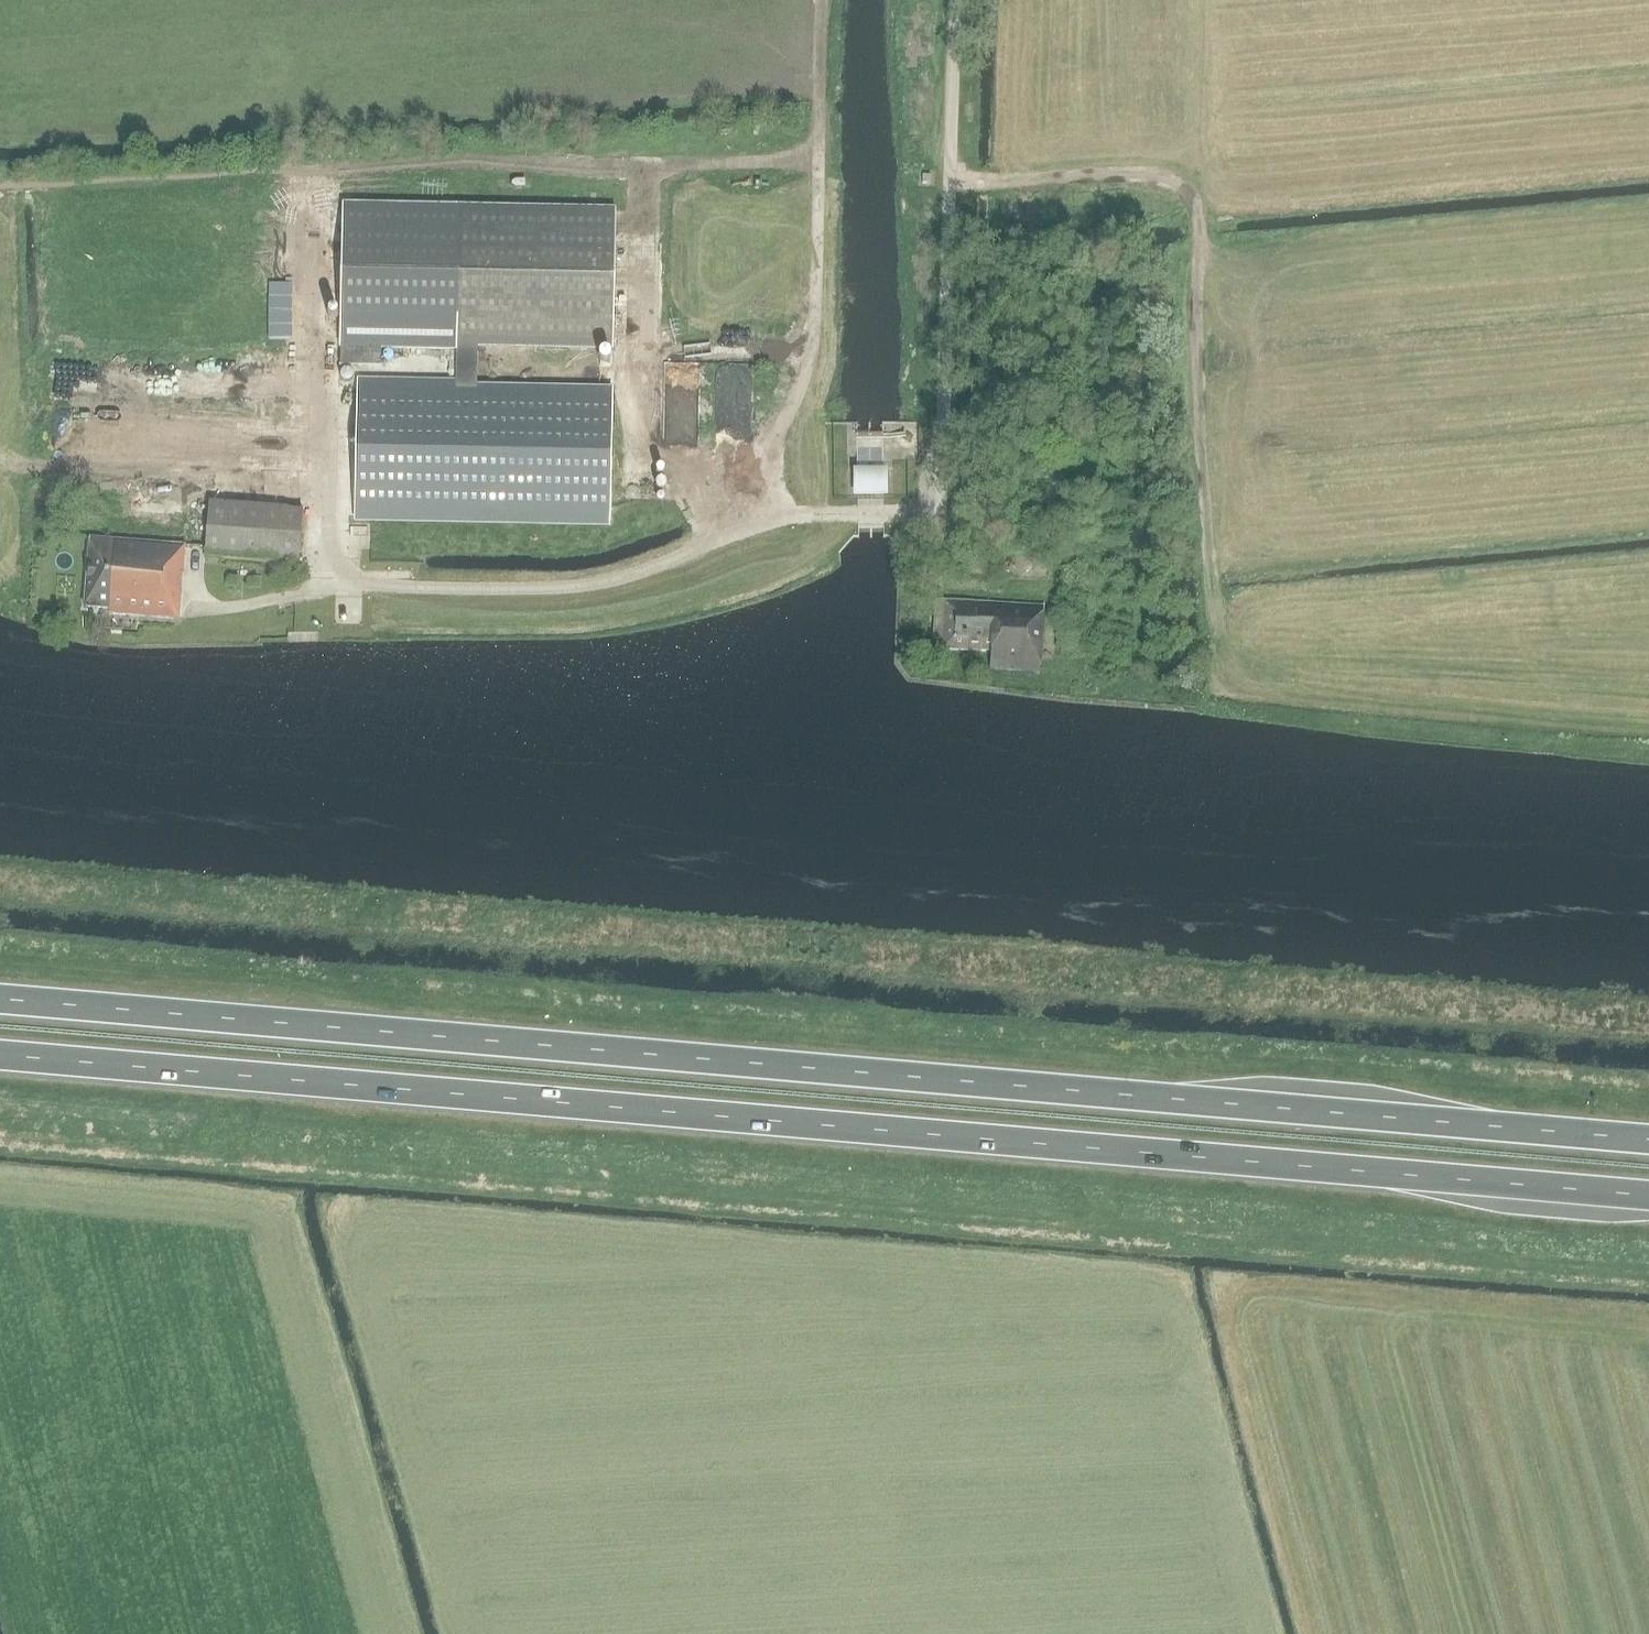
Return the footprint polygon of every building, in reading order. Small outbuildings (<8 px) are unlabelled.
[(384,349),(457,351),(456,390),(355,388),(353,499),(374,499),(522,502),(524,391),(476,390),(477,346),(613,349),(615,210),(352,204),(346,204),(341,365),(383,366),(384,349)] [(857,473),(854,473),(854,491),(885,491),(885,473),(883,473),(857,473)] [(305,512),(210,504),(206,556),(301,564),(305,512)] [(186,546),(91,539),(85,608),(111,610),(110,614),(175,619),(176,600),(182,600),(186,546)] [(1043,605),(934,599),(932,639),(943,640),(943,647),(991,650),(990,667),(1040,669),(1043,605)]
